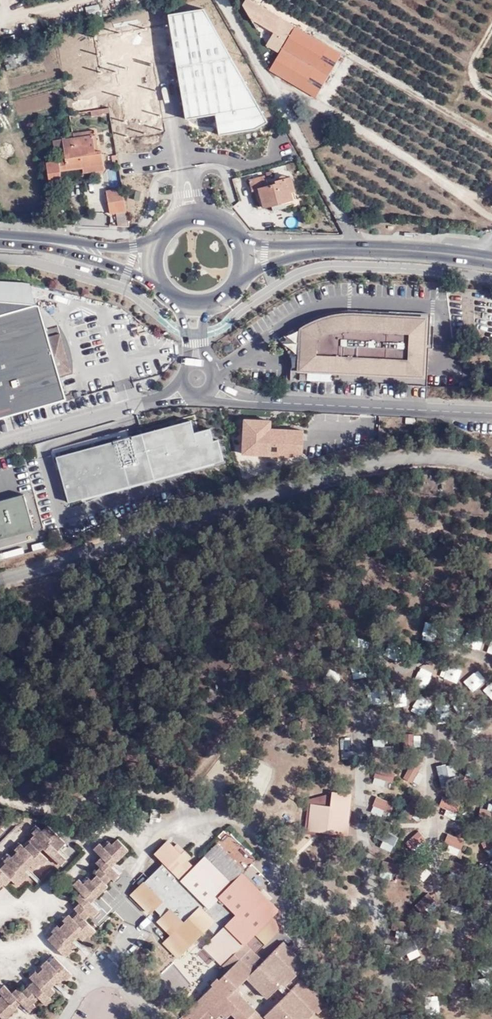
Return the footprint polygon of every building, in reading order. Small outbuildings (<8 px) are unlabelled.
[(253,0),(244,0),(236,13),(273,35),(266,46),(280,55),(270,71),(315,98),(342,53),(253,0)] [(85,5),(86,15),(100,14),(100,4),(85,5)] [(161,81),(160,91),(173,93),(174,82),(161,81)] [(180,96),(184,120),(211,116),(208,100),(203,100),(202,93),(180,96)] [(231,121),(218,121),(218,136),(237,136),(237,132),(248,132),(248,122),(264,122),(265,107),(238,107),(238,115),(231,115),(231,121)] [(71,137),(52,140),(53,149),(61,148),(63,161),(46,164),(48,180),(60,179),(59,171),(82,168),(83,173),(104,170),(101,150),(96,151),(92,128),(70,131),(71,137)] [(262,174),(245,178),(249,194),(257,192),(262,209),(292,201),(291,194),(295,193),(291,176),(275,180),(272,168),(261,170),(262,174)] [(121,187),(105,191),(110,214),(126,211),(121,187)] [(33,287),(29,284),(0,282),(0,419),(66,400),(59,378),(59,376),(71,373),(57,325),(45,328),(39,306),(33,287)] [(59,376),(59,378),(72,375),(73,369),(74,364),(73,357),(67,342),(61,330),(59,327),(57,325),(53,320),(46,313),(39,306),(45,328),(57,325),(71,373),(59,376)] [(429,315),(358,311),(353,311),(349,311),(340,312),(336,312),(332,313),(322,315),(312,319),(310,320),(306,321),(299,325),(277,340),(280,344),(292,336),(295,334),(297,333),(300,331),(302,329),(305,328),(308,326),(311,325),(314,323),(318,322),(323,320),(327,319),(330,318),(336,317),(341,317),(346,316),(351,316),(356,316),(424,320),(429,320),(429,315)] [(425,388),(429,320),(424,320),(356,316),(351,316),(346,316),(341,317),(336,317),(330,318),(327,319),(323,320),(318,322),(314,323),(311,325),(308,326),(305,328),(302,329),(300,331),(297,333),(295,334),(292,336),(280,344),(287,355),(290,359),(289,381),(425,388)] [(190,421),(142,434),(154,480),(224,461),(218,440),(213,441),(210,429),(194,433),(190,421)] [(302,456),(302,431),(269,431),(269,422),(242,422),(242,456),(302,456)] [(142,434),(56,458),(68,503),(154,480),(142,434)] [(33,528),(24,495),(0,502),(0,537),(33,528)] [(345,833),(348,811),(312,807),(310,829),(345,833)] [(63,840),(48,825),(42,831),(41,829),(35,835),(29,841),(30,843),(33,845),(28,851),(25,848),(23,846),(18,852),(12,858),(6,864),(1,869),(0,868),(0,887),(4,883),(6,885),(11,880),(19,887),(30,875),(23,869),(29,863),(36,869),(41,864),(43,865),(48,860),(40,852),(43,849),(61,866),(66,860),(55,849),(58,846),(63,840)] [(35,835),(41,829),(38,826),(33,832),(35,835)] [(56,937),(51,942),(66,957),(77,945),(73,942),(79,936),(83,940),(88,934),(91,936),(95,931),(85,920),(92,914),(97,909),(91,903),(86,898),(92,892),(97,897),(108,887),(106,884),(112,878),(117,873),(112,867),(107,862),(112,856),(117,861),(128,850),(117,839),(112,845),(106,850),(104,848),(102,846),(97,852),(101,856),(96,862),(100,867),(95,872),(97,875),(91,881),(86,886),(83,883),(82,882),(76,888),(82,893),(76,898),(80,903),(74,908),(78,913),(81,916),(76,921),(73,918),(71,917),(65,922),(60,928),(53,934),(56,937)] [(219,980),(217,978),(212,983),(214,986),(187,1012),(193,1018),(226,1018),(232,1013),(238,1018),(237,1018),(309,1018),(308,1018),(315,1011),(318,1014),(328,1003),(313,988),(310,991),(301,980),(290,990),(286,985),(305,965),(293,952),(295,950),(290,945),(288,947),(282,942),(263,962),(255,953),(276,932),(266,922),(278,911),(261,893),(241,874),(232,883),(205,856),(194,867),(168,840),(154,854),(163,864),(132,895),(150,914),(155,909),(163,916),(159,920),(172,934),(165,941),(179,956),(208,927),(217,936),(209,943),(226,960),(222,964),(226,967),(229,970),(219,980)] [(110,842),(104,848),(106,850),(112,845),(110,842)] [(33,845),(30,843),(25,848),(28,851),(33,845)] [(94,848),(97,852),(102,846),(99,843),(94,848)] [(18,852),(23,846),(21,844),(15,850),(18,852)] [(6,864),(12,858),(10,855),(4,861),(6,864)] [(112,867),(117,861),(112,856),(107,862),(112,867)] [(241,874),(261,893),(271,884),(251,864),(241,874)] [(89,878),(83,883),(86,886),(91,881),(89,878)] [(73,885),(76,888),(82,882),(79,879),(73,885)] [(86,898),(91,903),(97,897),(92,892),(86,898)] [(78,913),(73,918),(76,921),(81,916),(78,913)] [(63,920),(65,922),(71,917),(69,914),(63,920)] [(51,931),(53,934),(60,928),(57,925),(51,931)] [(48,939),(51,942),(56,937),(53,934),(48,939)] [(222,965),(222,964),(226,960),(209,943),(205,947),(222,965)] [(57,959),(52,965),(50,963),(44,968),(38,974),(32,980),(34,982),(23,993),(18,988),(13,993),(7,988),(1,993),(3,995),(5,997),(0,1002),(0,1014),(0,1015),(5,1018),(6,1018),(16,1008),(12,1004),(17,999),(22,1003),(28,1009),(33,1004),(39,998),(45,1004),(51,999),(49,997),(55,991),(50,986),(55,980),(61,985),(72,974),(57,959)] [(44,968),(50,963),(47,960),(42,966),(44,968)] [(216,976),(217,978),(219,980),(229,970),(226,967),(216,976)] [(32,980),(38,974),(35,971),(30,977),(32,980)] [(16,1008),(22,1003),(17,999),(12,1004),(16,1008)]
